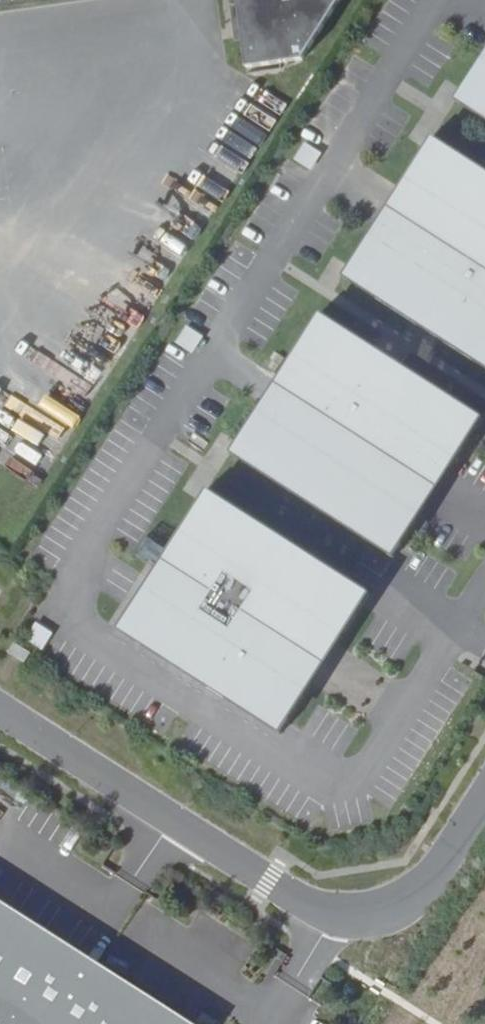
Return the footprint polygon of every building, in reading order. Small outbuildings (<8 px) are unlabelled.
[(247,68),(303,60),(341,0),(237,0),(247,68)] [(455,101),(484,121),(484,54),(455,101)] [(438,127),(349,268),(484,355),(484,157),(438,127)] [(295,162),(311,169),(318,152),(303,145),(295,162)] [(328,300),(295,352),(307,359),(282,397),(271,390),(238,441),(402,545),(434,494),(422,487),(447,448),(458,456),(484,415),(484,401),(328,300)] [(176,344),(191,352),(200,335),(185,328),(176,344)] [(378,582),(214,478),(182,529),(194,536),(169,575),(157,567),(125,618),(288,722),(321,671),(309,664),(333,626),(345,633),(378,582)] [(43,651),(51,634),(34,625),(25,643),(43,651)] [(15,643),(8,652),(25,662),(30,653),(15,643)] [(0,903),(0,1023),(185,1023),(0,903)]
